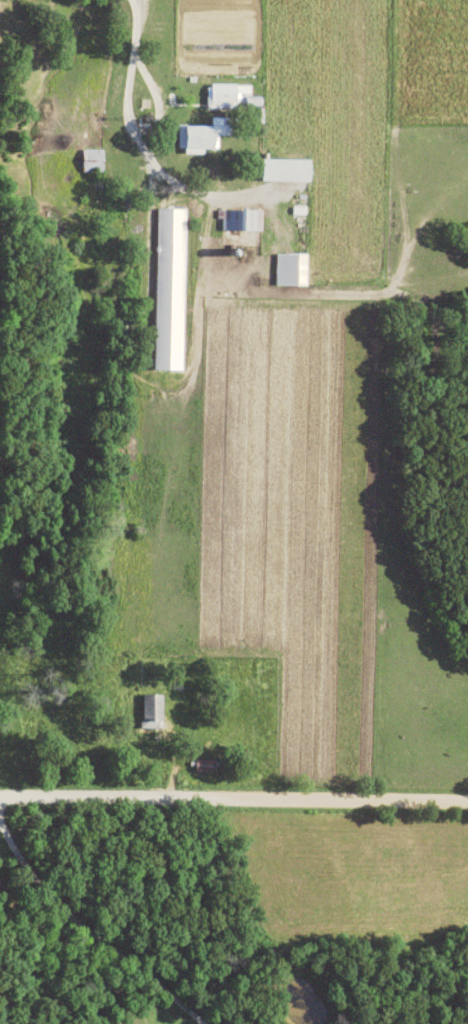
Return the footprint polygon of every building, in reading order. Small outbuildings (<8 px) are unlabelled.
[(251,86),(212,86),(212,97),(207,97),(207,109),(237,109),(237,96),(245,96),(245,108),(261,108),(261,98),(251,98),(251,86)] [(178,154),(204,154),(204,151),(219,151),(219,136),(228,137),(228,119),(212,119),(212,128),(179,128),(178,154)] [(83,175),(104,175),(104,151),(82,151),(83,175)] [(310,182),(311,161),(262,159),(262,181),(310,182)] [(154,370),(184,371),(187,209),(158,209),(154,370)] [(277,286),(307,286),(307,254),(277,254),(277,286)] [(163,696),(144,695),(143,725),(162,725),(163,696)]
